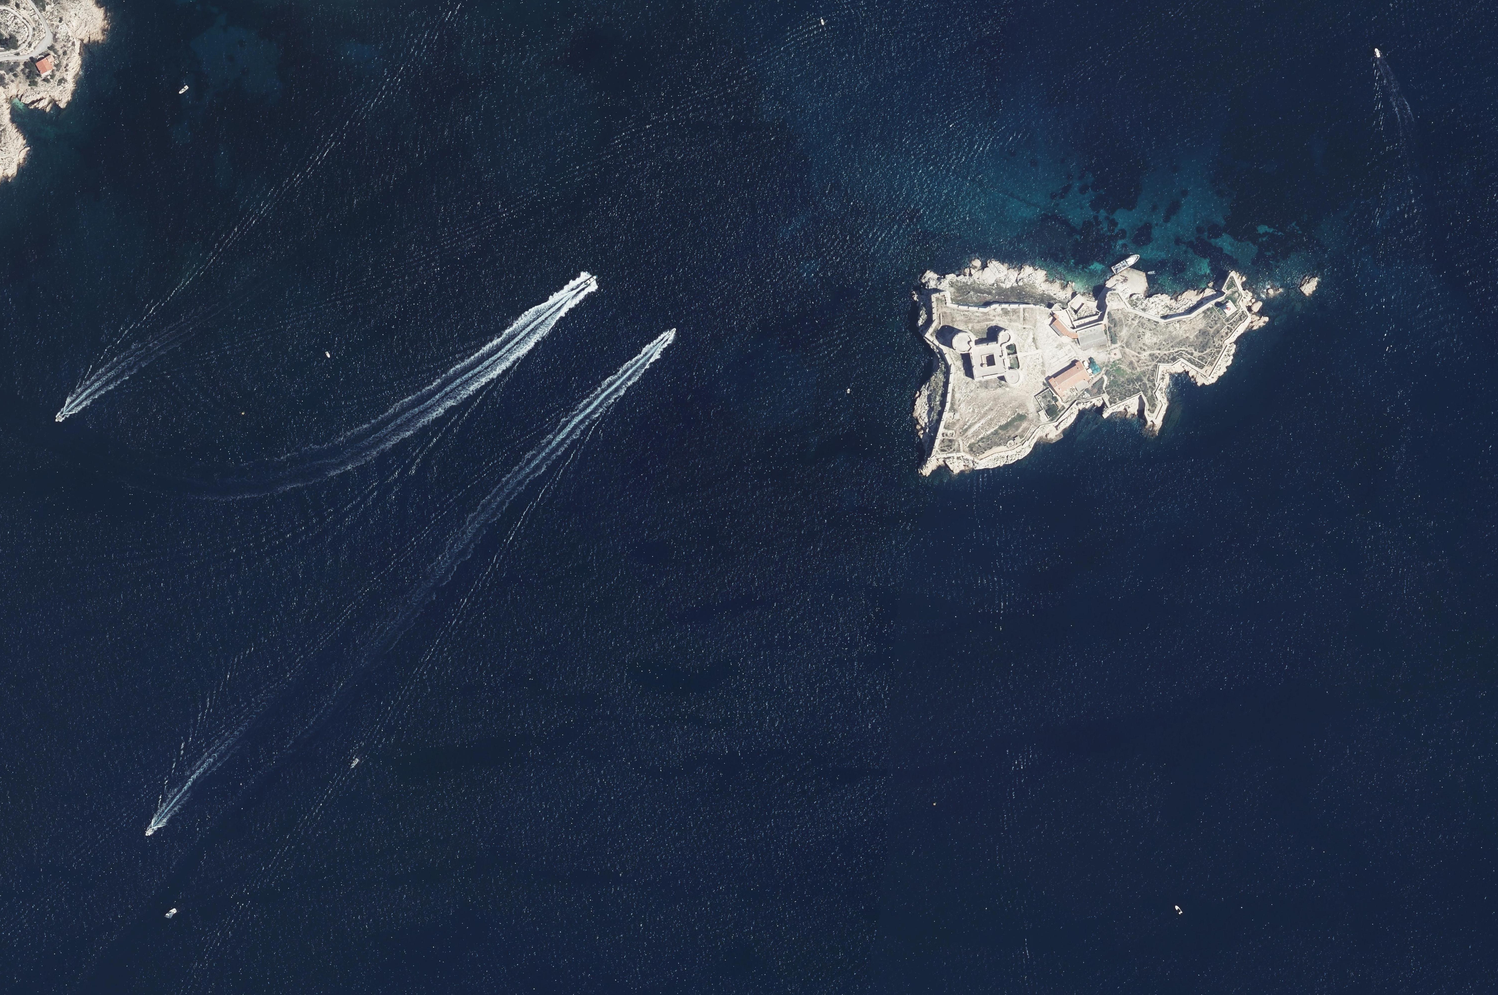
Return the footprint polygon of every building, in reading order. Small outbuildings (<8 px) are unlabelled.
[(53,68),(50,63),(55,60),(51,54),(46,57),(41,60),(36,63),(42,74),(53,68)] [(1230,301),(1223,308),(1229,315),(1236,309),(1230,301)] [(1070,331),(1058,318),(1053,322),(1066,336),(1072,338),(1079,337),(1078,332),(1070,331)] [(1102,324),(1077,331),(1082,349),(1108,342),(1102,324)] [(1009,377),(1009,378),(1010,379),(1011,379),(1012,380),(1013,380),(1014,380),(1015,380),(1016,380),(1017,379),(1018,379),(1018,378),(1019,378),(1020,377),(1020,376),(1021,375),(1021,374),(1021,373),(1021,372),(1021,371),(1021,370),(1020,369),(1020,368),(1019,368),(1019,367),(1018,366),(1017,366),(1016,366),(1015,366),(1014,366),(1013,366),(1012,366),(1011,357),(1008,341),(1009,341),(1010,341),(1011,341),(1012,340),(1013,340),(1014,339),(1015,338),(1015,337),(1016,336),(1016,335),(1016,334),(1016,333),(1016,332),(1015,331),(1014,330),(1014,329),(1013,328),(1012,328),(1011,328),(1010,327),(1009,327),(1008,328),(1007,328),(1006,328),(1005,329),(1004,329),(1004,330),(1003,331),(1003,332),(1003,333),(1002,334),(1002,335),(1003,336),(1003,337),(975,342),(975,341),(975,340),(975,339),(974,338),(974,337),(973,336),(973,335),(972,334),(971,333),(970,333),(969,332),(968,332),(967,331),(966,331),(965,331),(964,331),(963,331),(963,332),(962,332),(961,332),(960,332),(959,333),(958,334),(957,335),(957,336),(956,336),(956,337),(956,338),(955,338),(955,339),(955,340),(955,341),(955,342),(955,343),(955,344),(956,345),(956,346),(957,347),(957,348),(958,348),(958,349),(959,349),(960,350),(961,350),(962,351),(963,351),(964,351),(965,351),(966,351),(967,351),(968,351),(969,350),(974,379),(1007,373),(1007,374),(1007,375),(1008,376),(1009,377)] [(1119,348),(1110,351),(1114,361),(1122,358),(1119,348)] [(1054,376),(1048,380),(1062,402),(1068,398),(1064,392),(1072,387),(1078,383),(1080,385),(1092,378),(1079,360),(1074,363),(1076,366),(1056,379),(1054,376)]
